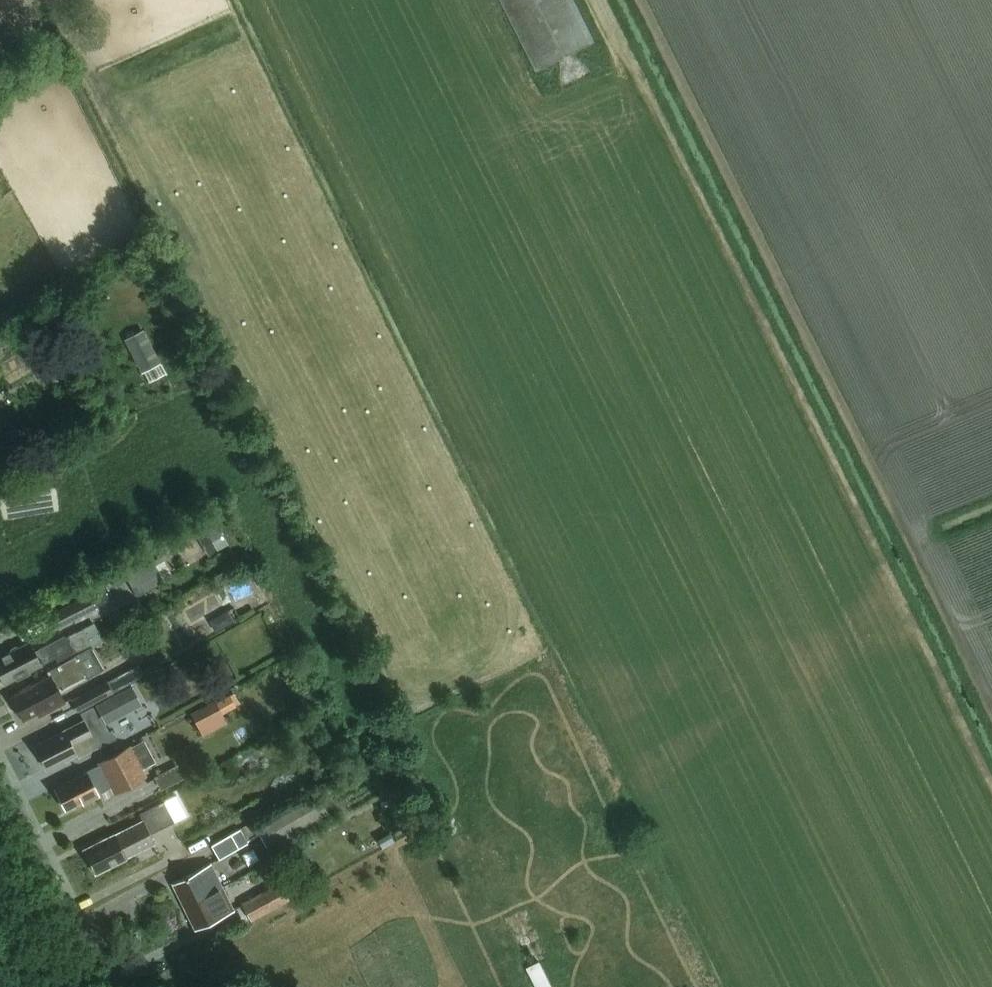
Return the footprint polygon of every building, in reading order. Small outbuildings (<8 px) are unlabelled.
[(574,0),(503,0),(538,70),(595,42),(574,0)] [(143,329),(124,338),(141,372),(160,362),(143,329)] [(41,337),(24,346),(41,378),(58,369),(55,364),(41,337)] [(229,544),(217,524),(207,530),(218,550),(229,544)] [(150,555),(123,570),(137,596),(164,581),(150,555)] [(103,586),(92,592),(99,604),(110,598),(103,586)] [(89,593),(47,616),(54,629),(96,607),(89,593)] [(237,606),(215,616),(220,627),(242,617),(237,606)] [(89,644),(81,629),(66,637),(74,652),(89,644)] [(66,637),(65,634),(35,650),(30,640),(20,646),(16,644),(11,647),(10,651),(0,656),(0,679),(3,680),(4,683),(56,656),(58,660),(74,652),(66,637)] [(50,676),(10,697),(22,719),(37,712),(39,715),(65,701),(60,691),(86,677),(74,656),(47,671),(50,676)] [(107,680),(113,691),(141,675),(135,664),(107,680)] [(105,682),(71,700),(77,711),(110,692),(105,682)] [(97,704),(107,723),(143,704),(133,685),(97,704)] [(216,702),(225,716),(237,710),(229,695),(216,702)] [(225,716),(216,702),(215,700),(192,713),(204,735),(228,722),(225,716)] [(84,720),(35,745),(46,768),(63,759),(66,761),(73,757),(73,754),(77,752),(74,745),(93,736),(98,747),(117,738),(112,729),(106,732),(93,705),(81,712),(84,720)] [(55,788),(65,808),(112,785),(116,792),(147,775),(132,744),(98,761),(99,764),(87,771),(87,772),(55,788)] [(182,760),(154,775),(161,788),(189,773),(182,760)] [(255,828),(259,835),(266,847),(276,841),(279,847),(331,818),(316,793),(255,828)] [(95,872),(136,852),(155,843),(150,833),(174,821),(164,800),(140,812),(144,820),(115,834),(115,832),(83,848),(95,872)] [(259,835),(255,828),(252,822),(241,828),(248,841),(259,835)] [(248,841),(241,828),(212,845),(219,858),(248,841)] [(184,905),(221,885),(210,863),(172,882),(184,905)] [(243,906),(250,920),(299,892),(292,879),(243,906)] [(196,928),(233,909),(221,885),(184,905),(196,928)] [(541,961),(528,968),(538,986),(554,986),(541,961)]
